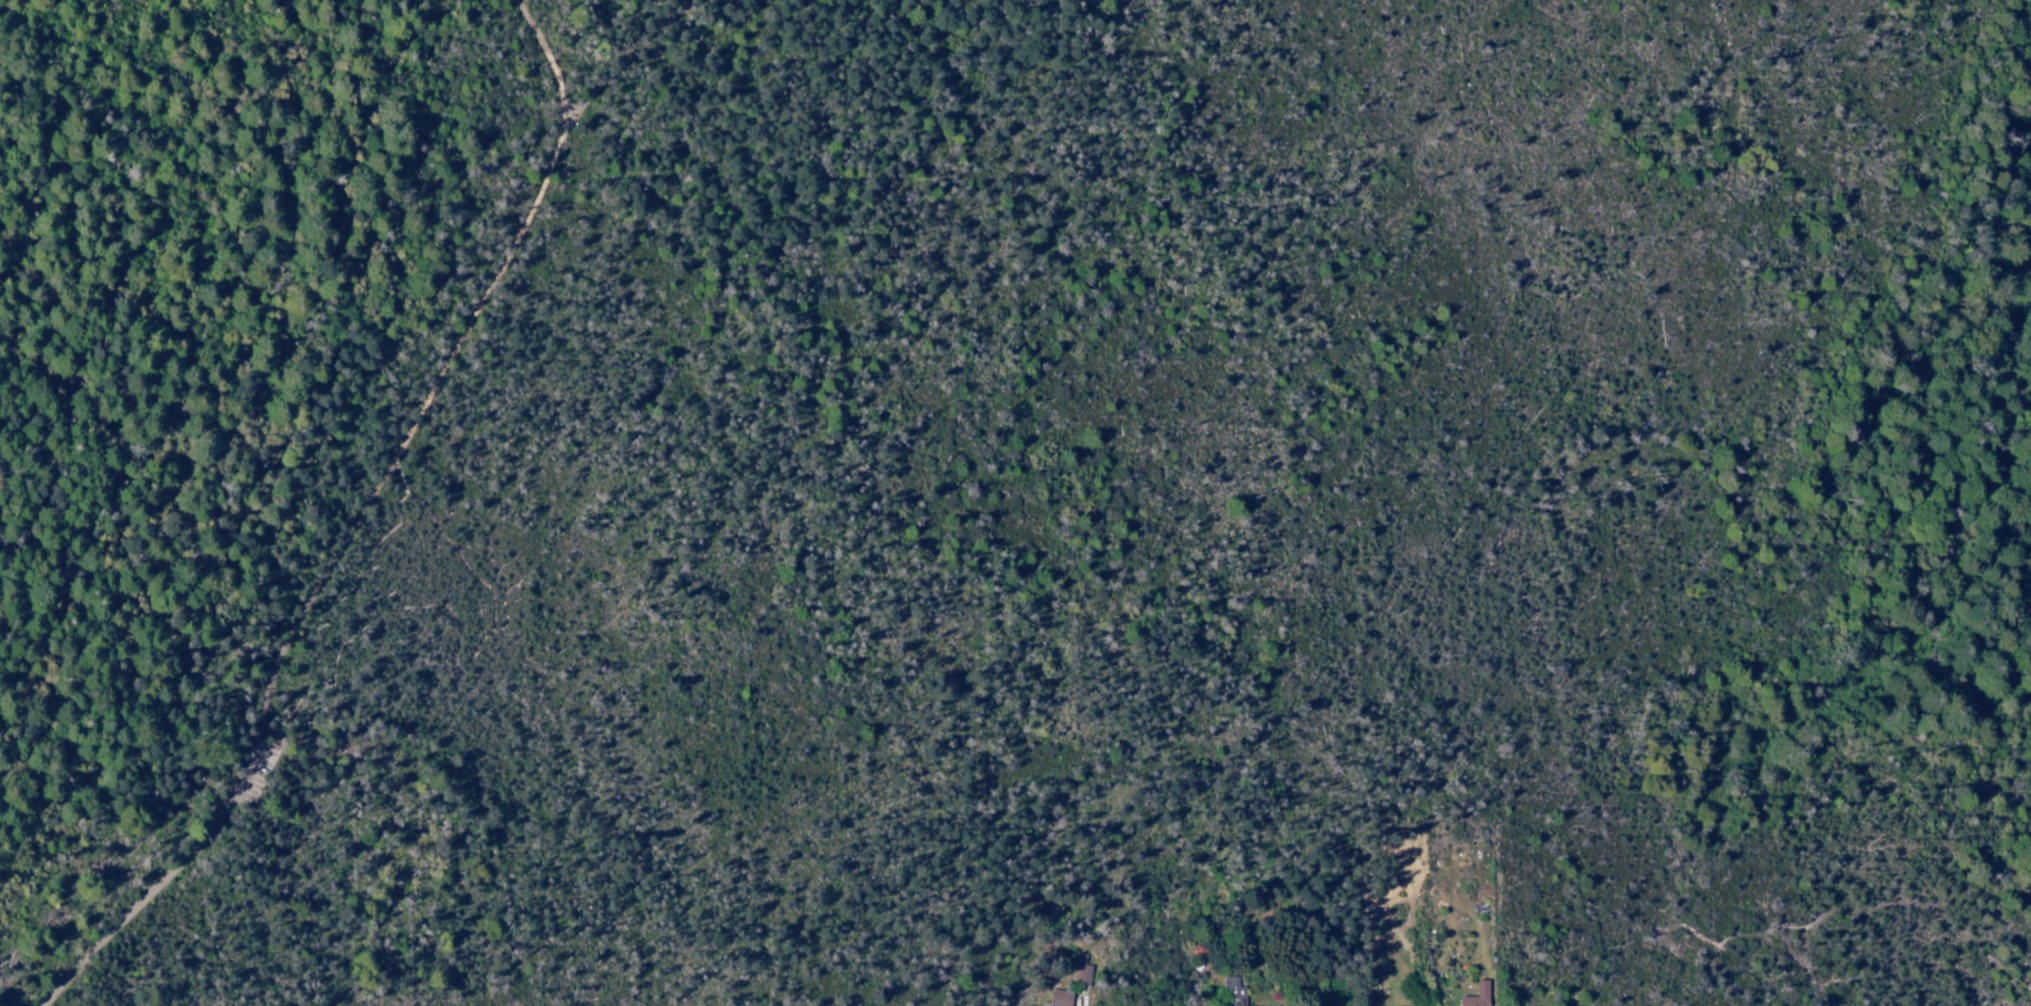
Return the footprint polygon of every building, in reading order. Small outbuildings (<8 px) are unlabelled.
[(1089,965),(1083,964),(1084,955),(1075,953),(1070,980),(1086,983),(1089,965)] [(1220,977),(1221,991),(1227,991),(1227,1005),(1244,1005),(1243,987),(1236,987),(1235,977),(1220,977)] [(1485,981),(1473,980),(1473,996),(1456,996),(1456,1005),(1485,1005),(1485,981)] [(1040,1005),(1067,1005),(1070,985),(1062,984),(1061,991),(1050,989),(1048,1004),(1040,1003),(1040,1005)]
